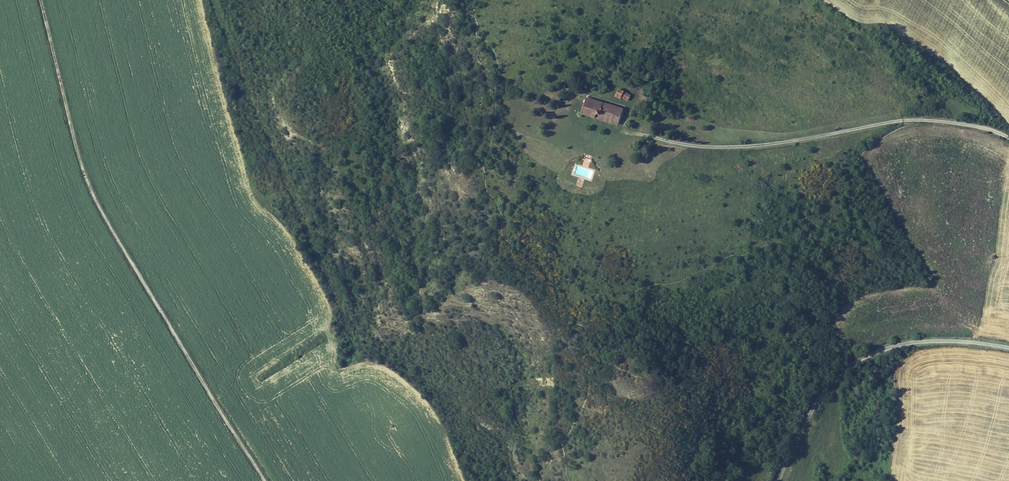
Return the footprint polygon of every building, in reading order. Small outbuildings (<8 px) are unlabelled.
[(628,101),(631,95),(618,89),(615,97),(620,99),(621,97),(628,101)] [(597,115),(601,102),(586,98),(581,114),(596,119),(597,115)] [(623,109),(601,102),(597,115),(606,118),(605,121),(618,125),(623,109)]
